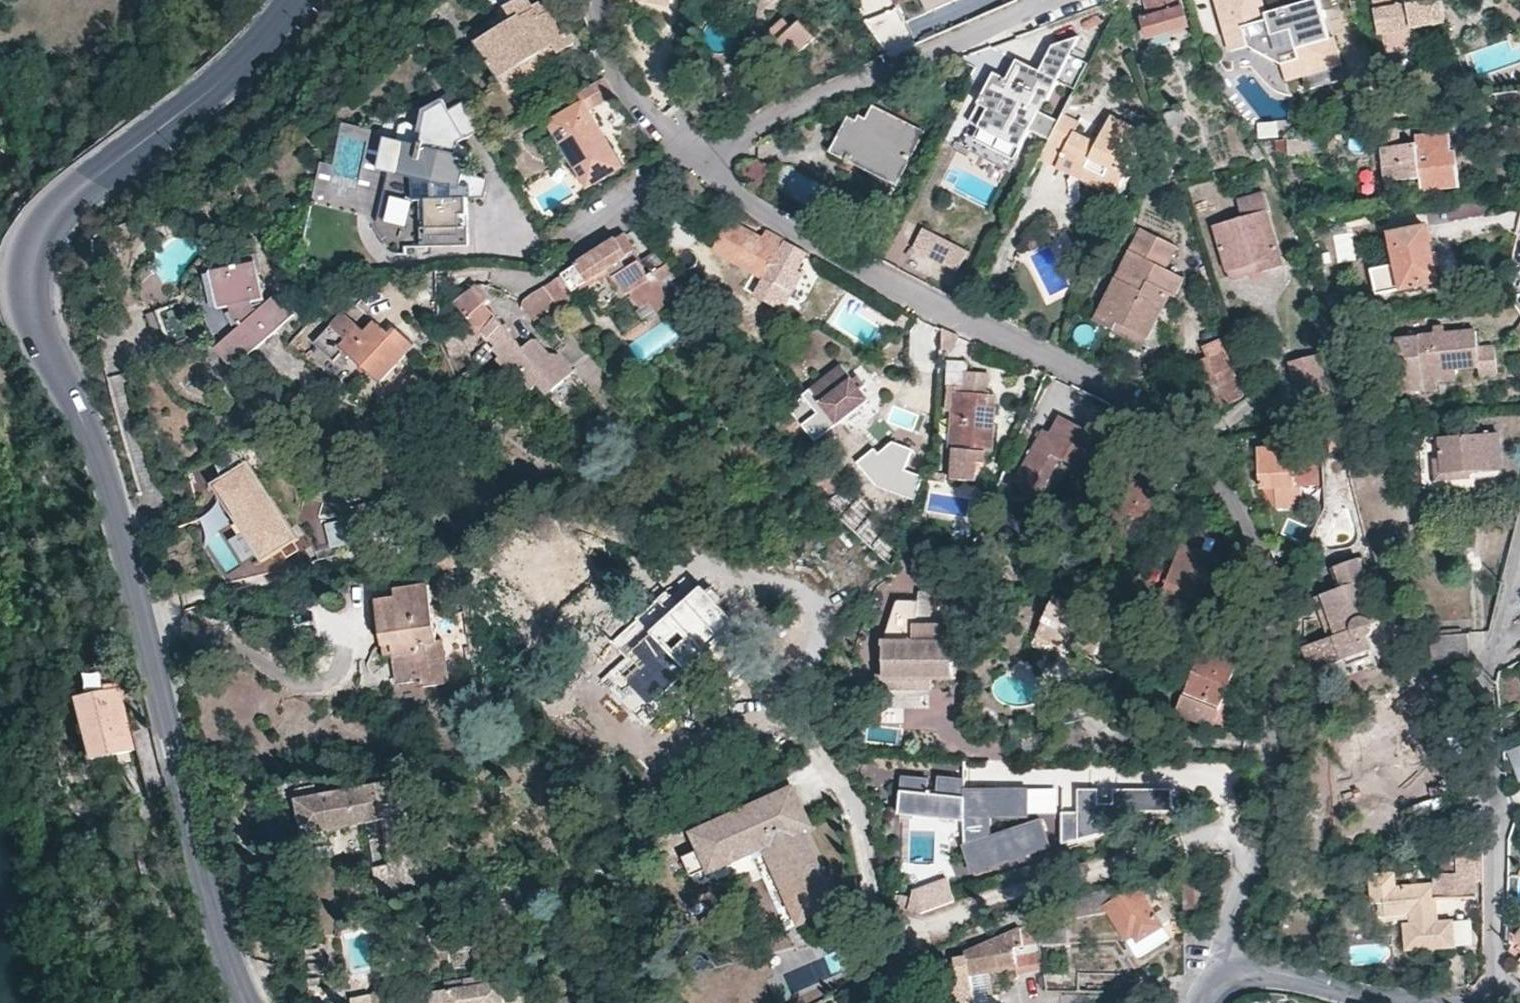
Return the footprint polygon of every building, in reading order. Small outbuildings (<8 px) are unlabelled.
[(516,20),(480,42),(500,75),(552,45),(566,36),(548,5),(535,13),(527,0),(524,0),(510,8),(516,20)] [(929,14),(959,0),(922,0),(929,14)] [(1149,18),(1142,20),(1147,38),(1188,25),(1180,0),(1145,0),(1149,18)] [(1249,44),(1282,64),(1301,59),(1305,66),(1320,62),(1321,69),(1342,63),(1335,37),(1305,44),(1294,6),(1285,8),(1287,15),(1269,19),(1268,13),(1264,0),(1219,0),(1228,33),(1245,29),(1249,44)] [(1302,4),(1319,14),(1331,31),(1321,0),(1315,0),(1302,4)] [(1427,26),(1444,23),(1441,0),(1372,0),(1378,34),(1383,33),(1386,48),(1429,40),(1427,26)] [(1268,13),(1269,19),(1287,15),(1285,8),(1268,13)] [(796,34),(806,45),(825,28),(815,17),(796,34)] [(783,21),(767,36),(790,60),(806,45),(796,34),(783,21)] [(1249,44),(1245,29),(1228,33),(1232,49),(1249,44)] [(552,45),(557,53),(571,44),(566,36),(552,45)] [(1078,37),(1052,47),(1040,72),(1018,61),(1008,80),(1005,79),(979,128),(992,134),(989,140),(1018,155),(1030,131),(1050,140),(1058,122),(1039,112),(1045,100),(1047,101),(1057,81),(1074,89),(1084,70),(1087,64),(1069,55),(1078,37)] [(1282,64),(1287,78),(1321,69),(1320,62),(1305,66),(1301,59),(1282,64)] [(969,122),(979,128),(1005,79),(995,73),(969,122)] [(611,96),(603,80),(576,95),(581,103),(586,110),(611,96)] [(695,119),(718,105),(724,113),(738,104),(722,81),(686,104),(695,119)] [(429,111),(424,131),(452,138),(478,123),(461,93),(429,111)] [(581,103),(548,123),(585,187),(620,167),(586,110),(581,103)] [(850,161),(854,154),(884,169),(887,163),(902,171),(913,151),(905,148),(914,130),(873,108),(866,121),(859,118),(856,124),(847,120),(832,152),(850,161)] [(1163,113),(1167,127),(1184,122),(1180,108),(1163,113)] [(1077,127),(1081,121),(1063,111),(1059,119),(1077,127)] [(1055,143),(1062,127),(1075,133),(1077,127),(1059,119),(1058,122),(1050,140),(1055,143)] [(1112,121),(1097,149),(1073,138),(1075,133),(1062,127),(1055,143),(1066,148),(1062,157),(1083,168),(1081,174),(1101,185),(1116,192),(1145,137),(1112,121)] [(979,128),(969,122),(957,144),(1009,172),(1018,155),(989,140),(992,134),(979,128)] [(905,148),(913,151),(922,134),(914,130),(905,148)] [(449,153),(452,138),(424,131),(420,146),(449,153)] [(1416,136),(1416,144),(1381,147),(1385,182),(1421,178),(1421,191),(1460,187),(1457,151),(1450,152),(1449,132),(1416,136)] [(1288,138),(1290,155),(1310,153),(1309,135),(1288,138)] [(1055,143),(1050,140),(1039,163),(1055,170),(1062,157),(1066,148),(1055,143)] [(421,247),(468,246),(467,199),(458,199),(464,175),(465,174),(468,157),(449,153),(420,146),(395,141),(387,176),(374,226),(389,248),(421,247)] [(739,154),(732,173),(765,184),(771,165),(739,154)] [(887,163),(884,169),(854,154),(850,161),(895,185),(902,171),(887,163)] [(1062,157),(1055,170),(1078,181),(1081,174),(1083,168),(1062,157)] [(334,166),(320,162),(312,193),(327,196),(330,186),(334,166)] [(458,199),(467,199),(484,198),(488,180),(465,174),(464,175),(458,199)] [(1081,174),(1078,181),(1097,191),(1101,185),(1081,174)] [(1237,200),(1242,219),(1215,227),(1228,272),(1258,264),(1261,272),(1283,265),(1265,212),(1269,211),(1263,192),(1237,200)] [(1482,198),(1447,206),(1450,220),(1485,211),(1482,198)] [(729,223),(714,251),(791,294),(803,274),(796,269),(806,253),(765,230),(760,239),(729,223)] [(1390,235),(1397,265),(1386,267),(1392,292),(1439,282),(1425,226),(1390,235)] [(1177,246),(1139,228),(1094,321),(1114,331),(1118,323),(1147,338),(1169,295),(1174,297),(1184,277),(1166,268),(1177,246)] [(921,230),(912,248),(956,271),(965,253),(921,230)] [(573,292),(593,279),(607,269),(610,274),(619,287),(624,295),(628,293),(636,305),(645,299),(654,312),(671,301),(652,273),(648,275),(639,261),(633,265),(627,269),(622,261),(628,257),(635,252),(623,233),(553,280),(559,290),(567,285),(573,292)] [(627,269),(633,265),(628,257),(622,261),(627,269)] [(1228,272),(1230,281),(1261,272),(1258,264),(1228,272)] [(275,297),(256,314),(250,302),(262,299),(256,271),(234,276),(232,267),(212,272),(220,309),(230,307),(232,313),(235,320),(241,328),(225,343),(221,346),(218,350),(235,369),(292,315),(275,297)] [(593,279),(596,284),(606,277),(610,274),(607,269),(593,279)] [(546,359),(551,355),(538,341),(532,341),(524,349),(496,318),(485,306),(489,302),(475,287),(456,303),(464,312),(472,320),(482,331),(492,335),(494,336),(501,343),(495,349),(502,356),(498,360),(514,376),(518,373),(534,390),(540,385),(550,395),(566,380),(550,363),(546,359)] [(555,301),(544,287),(524,300),(523,302),(522,307),(535,320),(555,301)] [(180,302),(146,315),(164,362),(198,348),(180,302)] [(456,303),(449,309),(457,318),(464,312),(456,303)] [(241,328),(235,320),(232,313),(230,307),(220,309),(208,312),(214,328),(218,334),(222,340),(225,343),(241,328)] [(556,319),(562,327),(570,320),(564,312),(556,319)] [(414,345),(396,329),(391,337),(376,324),(366,334),(343,313),(316,343),(334,359),(343,350),(351,357),(379,382),(414,345)] [(451,358),(470,349),(474,343),(482,348),(492,335),(482,331),(472,320),(461,330),(443,339),(451,358)] [(1143,345),(1147,338),(1118,323),(1114,331),(1143,345)] [(1476,331),(1444,334),(1443,328),(1433,328),(1434,335),(1419,336),(1395,338),(1400,393),(1436,389),(1436,382),(1435,377),(1435,370),(1455,369),(1478,366),(1479,376),(1497,374),(1495,346),(1478,348),(1476,331)] [(1206,357),(1198,361),(1219,411),(1228,404),(1243,399),(1230,370),(1232,369),(1218,339),(1202,347),(1206,357)] [(351,357),(343,350),(334,359),(342,366),(351,357)] [(1328,392),(1316,354),(1287,363),(1300,401),(1328,392)] [(575,372),(559,355),(550,363),(566,380),(575,372)] [(968,361),(947,360),(946,388),(966,389),(968,361)] [(1455,369),(1435,370),(1435,377),(1436,382),(1457,380),(1455,369)] [(868,399),(846,372),(816,395),(809,391),(785,410),(811,443),(868,399)] [(988,394),(956,393),(951,449),(953,449),(952,469),(951,480),(983,482),(985,452),(991,452),(993,417),(994,405),(987,404),(988,394)] [(1037,498),(1061,459),(1089,474),(1101,452),(1093,448),(1097,440),(1098,437),(1060,416),(1050,434),(1043,431),(1013,485),(1037,498)] [(1425,427),(1426,439),(1440,438),(1440,437),(1439,426),(1425,427)] [(1360,446),(1357,429),(1329,433),(1331,449),(1360,446)] [(1440,438),(1442,473),(1501,469),(1498,433),(1440,437),(1440,438)] [(913,448),(892,439),(875,451),(870,447),(854,459),(873,483),(917,502),(924,478),(903,471),(913,448)] [(1097,440),(1093,448),(1101,452),(1105,444),(1097,440)] [(1259,449),(1261,489),(1278,488),(1279,509),(1305,508),(1304,487),(1315,486),(1313,446),(1302,447),(1302,442),(1293,442),(1293,447),(1259,449)] [(300,540),(249,462),(213,486),(264,564),(300,540)] [(1104,526),(1141,541),(1165,479),(1128,464),(1104,526)] [(327,552),(349,546),(341,517),(319,522),(327,552)] [(1316,531),(1299,523),(1289,541),(1306,550),(1316,531)] [(1216,556),(1179,543),(1157,606),(1194,619),(1216,556)] [(436,557),(438,570),(453,567),(451,554),(436,557)] [(1316,597),(1326,627),(1334,624),(1338,635),(1304,646),(1314,670),(1329,665),(1371,651),(1367,638),(1371,633),(1372,630),(1372,625),(1381,621),(1360,558),(1337,567),(1344,587),(1316,597)] [(441,641),(435,641),(426,586),(392,592),(393,599),(377,602),(380,625),(383,646),(393,644),(394,656),(400,686),(422,682),(423,688),(449,684),(441,641)] [(669,690),(689,673),(709,653),(739,627),(702,588),(680,607),(672,614),(662,603),(642,621),(640,618),(620,635),(669,690)] [(1065,645),(1067,641),(1072,631),(1082,636),(1077,646),(1095,656),(1112,621),(1058,595),(1039,633),(1065,645)] [(669,596),(662,603),(672,614),(680,607),(669,596)] [(951,620),(917,621),(919,601),(897,601),(884,642),(952,642),(951,620)] [(377,602),(369,603),(372,626),(380,625),(377,602)] [(1072,631),(1067,641),(1077,646),(1082,636),(1072,631)] [(1470,657),(1469,633),(1431,636),(1433,660),(1470,657)] [(1242,649),(1207,634),(1175,712),(1211,727),(1242,649)] [(611,642),(624,658),(661,697),(669,690),(620,635),(611,642)] [(885,680),(929,679),(953,679),(952,642),(884,642),(885,673),(885,680)] [(386,657),(394,656),(393,644),(383,646),(386,657)] [(689,673),(696,681),(717,662),(709,653),(689,673)] [(618,660),(599,681),(639,718),(659,697),(618,660)] [(111,669),(97,674),(97,695),(116,690),(111,669)] [(876,674),(877,690),(929,689),(929,679),(885,680),(885,673),(876,674)] [(90,762),(132,751),(116,690),(97,695),(74,701),(90,762)] [(920,694),(914,709),(930,715),(936,701),(920,694)] [(1509,750),(1519,776),(1519,746),(1509,750)] [(1386,753),(1373,759),(1383,778),(1395,772),(1386,753)] [(419,887),(399,780),(358,787),(363,823),(383,820),(391,859),(372,862),(378,895),(419,887)] [(997,782),(912,783),(913,804),(995,812),(997,782)] [(1176,814),(1177,786),(1122,786),(1119,803),(1104,803),(1104,788),(1084,789),(1082,812),(1064,812),(1068,847),(1089,839),(1138,817),(1176,814)] [(363,823),(358,787),(295,797),(300,832),(363,823)] [(797,790),(752,810),(756,819),(792,804),(804,831),(813,827),(797,790)] [(804,831),(792,804),(756,819),(752,810),(697,834),(704,849),(685,858),(694,877),(713,869),(714,871),(754,853),(767,847),(793,907),(831,890),(804,831)] [(999,828),(999,852),(1022,852),(1022,828),(999,828)] [(770,854),(767,847),(754,853),(757,860),(770,854)] [(1434,874),(1434,881),(1398,882),(1397,869),(1378,868),(1378,896),(1391,896),(1391,909),(1409,909),(1416,909),(1416,919),(1409,919),(1409,936),(1419,936),(1419,945),(1456,945),(1457,918),(1435,918),(1428,918),(1428,907),(1434,907),(1434,898),(1475,897),(1475,855),(1456,855),(1457,874),(1434,874)] [(1186,908),(1205,905),(1201,875),(1182,878),(1186,908)] [(1132,880),(1122,884),(1063,901),(1063,907),(1034,911),(1039,944),(1068,943),(1065,919),(1108,912),(1126,940),(1134,935),(1137,941),(1161,926),(1136,886),(1132,880)] [(954,903),(947,881),(912,893),(912,897),(911,912),(954,903)] [(1141,883),(1136,886),(1161,926),(1169,921),(1162,909),(1159,910),(1141,883)] [(839,908),(831,890),(793,907),(801,925),(839,908)] [(911,912),(912,897),(896,896),(895,911),(911,912)] [(969,973),(988,971),(1016,966),(1014,948),(1032,945),(1028,922),(964,952),(964,956),(944,959),(944,962),(931,964),(933,975),(931,975),(936,1002),(975,1002),(969,973)] [(1169,939),(1161,926),(1137,941),(1134,935),(1126,940),(1138,957),(1169,939)] [(1519,936),(1509,928),(1509,940),(1519,948),(1519,937),(1519,936)] [(1419,945),(1419,936),(1409,936),(1409,945),(1419,945)] [(1016,966),(1018,974),(1043,969),(1039,944),(1032,945),(1014,948),(1016,966)] [(990,996),(994,995),(988,971),(969,973),(975,1002),(991,1002),(990,996)] [(431,1002),(522,1002),(521,995),(503,997),(500,981),(514,979),(512,972),(464,979),(464,986),(447,989),(429,992),(431,1002)] [(1044,973),(1047,991),(1079,992),(1079,974),(1044,973)] [(446,982),(447,989),(464,986),(464,979),(446,982)] [(398,984),(379,987),(372,995),(373,1002),(401,1002),(398,984)] [(570,995),(542,999),(543,1002),(571,1002),(570,995)]
